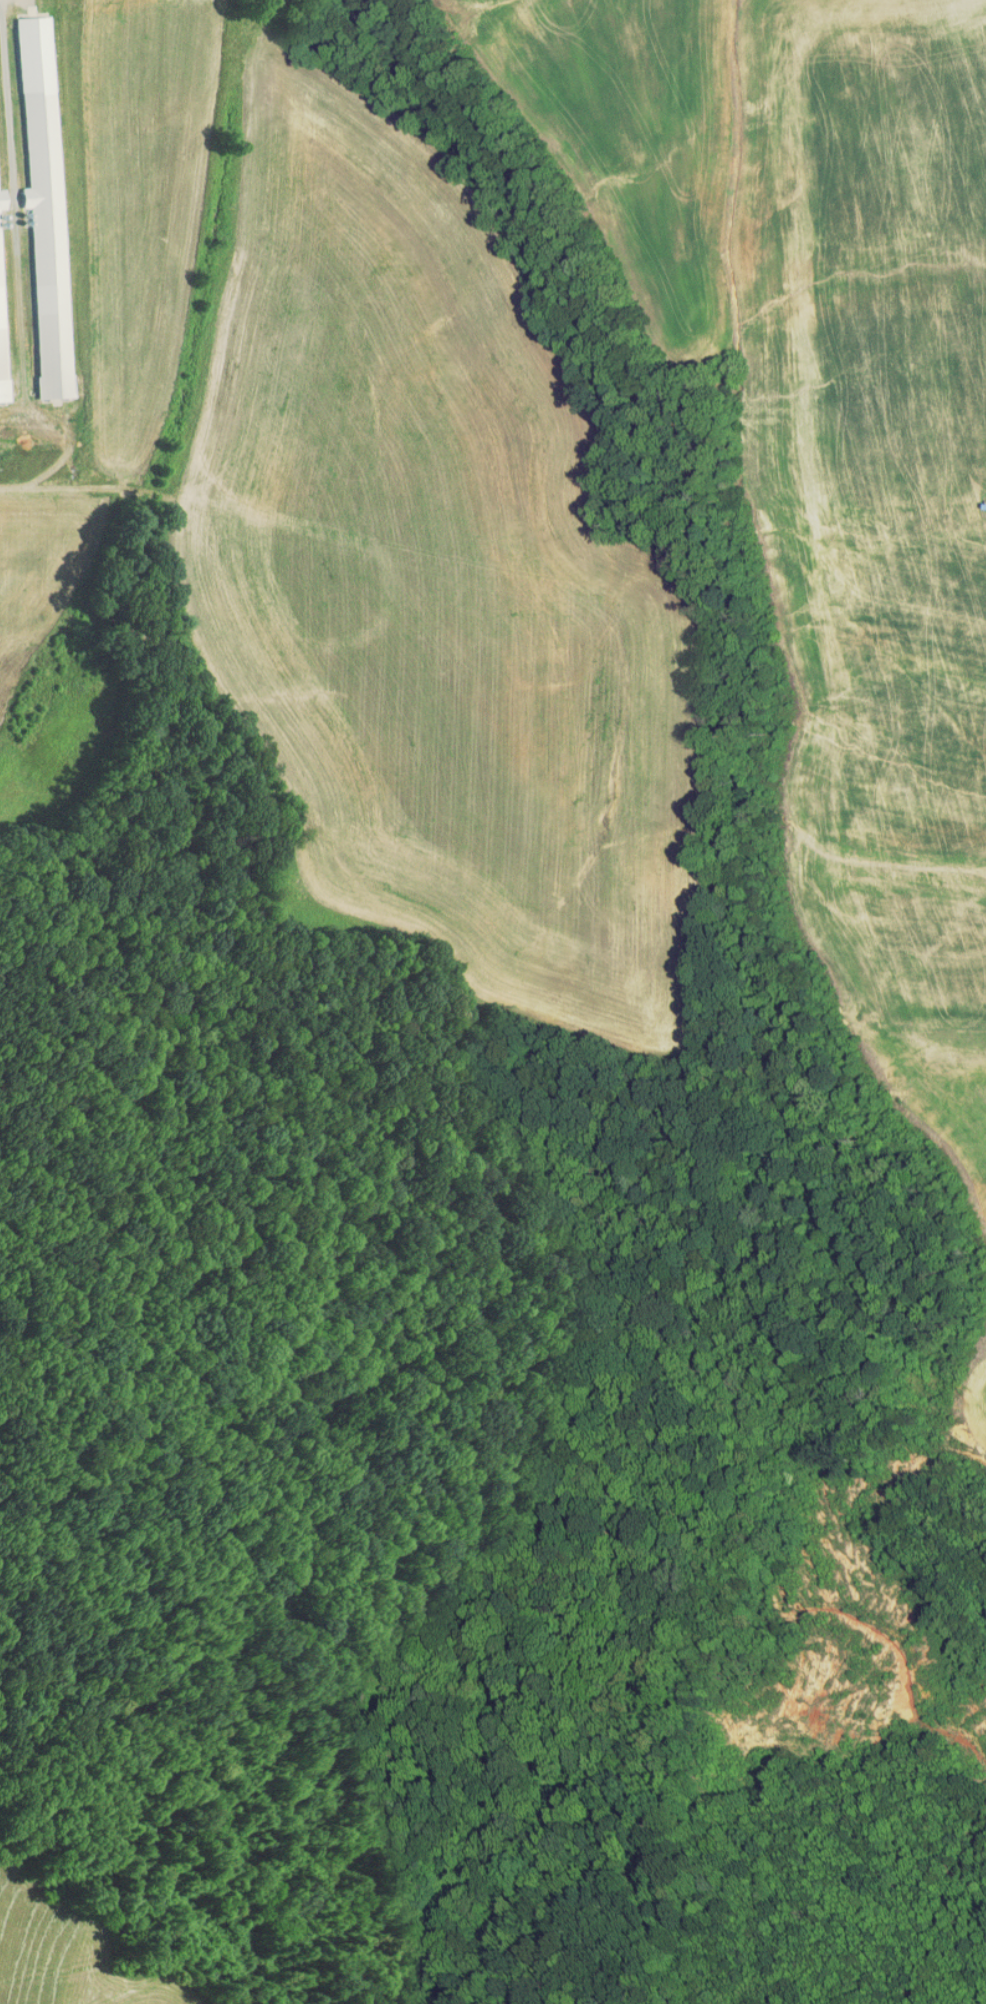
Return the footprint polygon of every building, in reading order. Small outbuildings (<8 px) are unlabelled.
[(6,12),(16,183),(11,183),(12,203),(20,202),(32,394),(63,392),(40,10),(6,12)]
